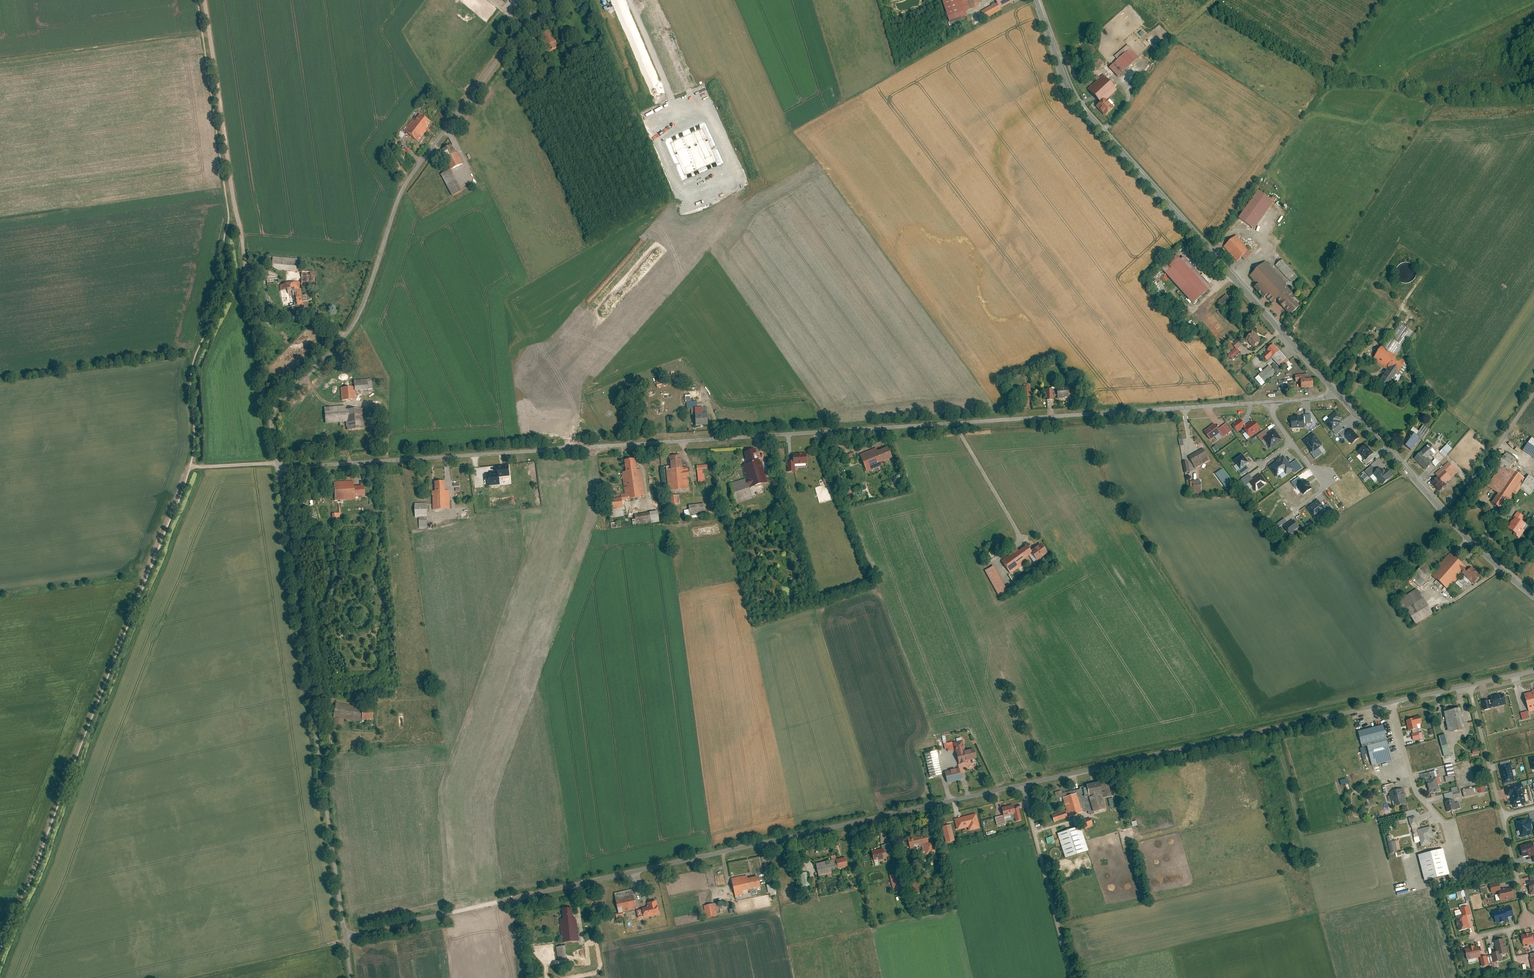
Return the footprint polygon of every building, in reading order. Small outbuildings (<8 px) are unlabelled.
[(947,20),(965,15),(964,10),(961,0),(941,0),(947,20)] [(964,10),(970,8),(968,0),(961,0),(964,10)] [(1000,10),(996,3),(981,11),(985,18),(1000,10)] [(553,27),(540,33),(548,51),(559,46),(557,42),(560,41),(553,27)] [(541,40),(532,33),(527,41),(536,47),(541,40)] [(1114,56),(1117,60),(1128,49),(1125,45),(1114,56)] [(1139,57),(1130,48),(1128,49),(1117,60),(1109,68),(1117,77),(1139,57)] [(1088,89),(1100,101),(1095,106),(1105,116),(1114,107),(1106,99),(1116,90),(1102,76),(1100,78),(1097,81),(1092,86),(1090,88),(1088,89)] [(416,118),(404,132),(417,143),(428,130),(425,127),(429,122),(422,116),(418,120),(416,118)] [(393,145),(389,148),(399,162),(404,159),(393,145)] [(462,165),(451,146),(440,152),(449,169),(440,174),(451,195),(463,189),(453,170),(462,165)] [(1273,201),(1257,190),(1238,218),(1254,229),(1273,201)] [(1237,235),(1224,247),(1237,261),(1242,256),(1250,249),(1237,235)] [(1242,256),(1245,260),(1253,253),(1250,249),(1242,256)] [(1211,287),(1183,256),(1181,259),(1177,254),(1161,268),(1192,303),(1211,287)] [(299,259),(272,256),(270,269),(298,272),(299,259)] [(1283,258),(1275,265),(1288,279),(1296,272),(1283,258)] [(1293,292),(1265,261),(1251,274),(1258,283),(1268,294),(1288,316),(1299,306),(1289,295),(1293,292)] [(1401,279),(1412,280),(1412,272),(1411,272),(1411,270),(1410,270),(1410,268),(1408,268),(1409,265),(1401,265),(1401,279)] [(320,273),(303,271),(302,283),(318,285),(320,273)] [(298,281),(280,285),(284,308),(290,307),(291,316),(304,314),(302,303),(313,301),(311,294),(301,296),(298,281)] [(1254,287),(1263,298),(1268,294),(1258,283),(1254,287)] [(1222,307),(1231,301),(1226,294),(1218,300),(1222,307)] [(1401,324),(1391,339),(1401,345),(1410,330),(1401,324)] [(1262,340),(1254,331),(1246,338),(1253,348),(1262,340)] [(1388,337),(1382,347),(1394,355),(1401,345),(1391,339),(1388,337)] [(1239,339),(1232,344),(1236,349),(1243,344),(1239,339)] [(1279,351),(1273,344),(1267,349),(1269,351),(1263,356),(1267,360),(1271,356),(1272,357),(1279,351)] [(1382,347),(1373,360),(1386,369),(1395,375),(1404,361),(1394,355),(1382,347)] [(1279,351),(1272,357),(1281,367),(1288,361),(1279,351)] [(1269,366),(1259,374),(1265,382),(1276,374),(1269,366)] [(1395,375),(1386,369),(1379,381),(1387,386),(1395,375)] [(1265,382),(1259,374),(1255,378),(1261,386),(1265,382)] [(1299,381),(1300,387),(1313,387),(1313,379),(1304,379),(1304,374),(1295,375),(1295,381),(1299,381)] [(655,379),(658,387),(672,381),(670,375),(665,377),(664,376),(655,379)] [(354,387),(342,387),(342,400),(356,400),(356,390),(367,389),(367,381),(354,382),(354,387)] [(1053,391),(1053,396),(1057,396),(1058,399),(1070,398),(1069,387),(1056,389),(1056,391),(1053,391)] [(696,391),(664,393),(665,412),(691,410),(691,415),(694,415),(695,426),(707,425),(707,414),(702,414),(701,404),(696,404),(696,391)] [(346,428),(349,428),(363,427),(363,410),(344,410),(344,406),(324,406),(324,423),(346,423),(346,428)] [(1333,431),(1339,425),(1341,424),(1338,421),(1339,418),(1340,417),(1336,413),(1325,422),(1333,431)] [(1292,428),(1304,427),(1304,424),(1304,417),(1300,418),(1299,417),(1295,417),(1296,418),(1292,418),(1292,428)] [(1240,419),(1232,425),(1237,431),(1242,427),(1245,425),(1240,419)] [(1246,426),(1243,428),(1250,437),(1260,429),(1254,420),(1246,426)] [(1217,440),(1223,436),(1220,433),(1220,432),(1218,429),(1215,425),(1204,432),(1210,440),(1215,437),(1217,440)] [(1337,435),(1339,434),(1343,429),(1339,425),(1333,431),(1337,435)] [(1422,440),(1430,429),(1424,425),(1416,436),(1419,438),(1422,440)] [(1220,433),(1223,436),(1223,437),(1228,433),(1223,426),(1218,429),(1220,432),(1220,433)] [(1345,435),(1349,432),(1345,428),(1343,429),(1339,434),(1342,438),(1345,435)] [(1271,448),(1282,440),(1275,430),(1268,435),(1264,438),(1271,448)] [(1352,444),(1358,438),(1351,430),(1349,432),(1345,435),(1352,444)] [(1264,438),(1268,435),(1264,431),(1257,436),(1261,441),(1264,438)] [(1416,436),(1410,432),(1401,444),(1410,450),(1419,438),(1416,436)] [(1318,448),(1322,445),(1314,435),(1305,441),(1312,452),(1318,448)] [(1524,450),(1533,457),(1533,440),(1531,438),(1524,450)] [(1430,443),(1415,458),(1426,470),(1434,463),(1428,457),(1431,454),(1432,456),(1437,451),(1430,443)] [(1448,444),(1439,452),(1444,458),(1453,449),(1448,444)] [(1371,455),(1373,454),(1365,445),(1358,451),(1366,459),(1371,455)] [(876,449),(860,455),(866,471),(882,465),(881,462),(891,458),(887,447),(877,451),(876,449)] [(1318,448),(1312,452),(1311,453),(1315,459),(1322,454),(1318,448)] [(1204,449),(1189,457),(1193,464),(1208,456),(1204,449)] [(765,485),(755,451),(744,454),(747,464),(741,466),(747,488),(730,493),(733,505),(740,503),(743,514),(769,507),(766,498),(752,502),(749,489),(765,485)] [(1437,451),(1432,456),(1439,463),(1444,458),(1439,452),(1437,451)] [(1491,503),(1500,509),(1507,500),(1510,502),(1520,489),(1529,495),(1533,489),(1533,478),(1529,474),(1525,480),(1510,469),(1517,460),(1506,452),(1496,465),(1500,467),(1486,486),(1497,494),(1491,503)] [(672,466),(667,467),(670,492),(691,489),(688,467),(682,468),(680,454),(671,455),(672,466)] [(807,454),(792,454),(792,464),(807,464),(807,454)] [(1243,454),(1234,460),(1240,469),(1246,464),(1248,462),(1243,454)] [(1371,455),(1366,459),(1363,462),(1366,465),(1374,458),(1371,455)] [(1208,456),(1193,464),(1196,468),(1210,460),(1208,456)] [(1286,474),(1293,469),(1290,465),(1284,457),(1270,467),(1277,477),(1284,472),(1286,474)] [(645,499),(642,477),(639,477),(639,473),(643,473),(642,467),(637,468),(636,458),(624,459),(625,470),(622,470),(625,495),(611,497),(613,518),(625,516),(623,501),(645,499)] [(1290,465),(1293,469),(1295,472),(1302,467),(1296,460),(1290,465)] [(1437,477),(1430,483),(1439,492),(1447,485),(1445,484),(1447,482),(1448,482),(1458,472),(1448,462),(1435,474),(1437,477)] [(1237,470),(1241,475),(1249,469),(1246,464),(1240,469),(1237,470)] [(507,476),(507,466),(498,466),(498,473),(487,473),(487,488),(495,488),(495,481),(500,481),(500,476),(507,476)] [(706,466),(697,467),(699,484),(704,483),(703,471),(707,471),(706,466)] [(1372,466),(1365,472),(1370,477),(1373,474),(1377,471),(1372,466)] [(1377,471),(1373,474),(1382,484),(1392,475),(1385,467),(1381,470),(1380,468),(1377,471)] [(1222,468),(1215,473),(1225,488),(1232,483),(1222,468)] [(1249,474),(1241,480),(1245,486),(1249,483),(1253,480),(1249,474)] [(1253,480),(1249,483),(1256,491),(1267,483),(1261,475),(1253,480)] [(848,479),(842,482),(847,495),(854,493),(848,479)] [(1200,479),(1193,480),(1193,481),(1194,489),(1200,489),(1201,488),(1200,479)] [(1312,488),(1306,480),(1297,486),(1303,494),(1312,488)] [(353,481),(334,482),(335,500),(354,499),(353,496),(364,496),(364,487),(353,487),(353,481)] [(427,512),(449,511),(449,491),(444,491),(444,482),(434,482),(434,492),(431,492),(431,506),(415,506),(415,518),(419,518),(419,529),(427,529),(427,512)] [(678,494),(670,495),(670,507),(679,507),(678,494)] [(1314,517),(1325,510),(1318,501),(1308,509),(1314,517)] [(705,502),(690,503),(691,515),(706,514),(705,502)] [(1323,508),(1325,510),(1328,515),(1333,511),(1328,504),(1323,508)] [(659,509),(634,513),(636,526),(661,522),(659,509)] [(1510,525),(1507,528),(1514,533),(1513,534),(1519,539),(1528,526),(1521,521),(1524,518),(1522,517),(1523,516),(1517,512),(1513,518),(1514,519),(1513,520),(1512,520),(1509,524),(1510,525)] [(1280,527),(1287,522),(1284,519),(1277,524),(1280,527)] [(1294,530),(1298,527),(1294,521),(1289,524),(1289,523),(1284,526),(1290,535),(1295,532),(1294,530)] [(1035,559),(1046,552),(1041,544),(1030,551),(1034,557),(1035,559)] [(1026,545),(1002,562),(1010,573),(1034,557),(1030,551),(1026,545)] [(1411,579),(1420,588),(1431,575),(1447,590),(1461,575),(1473,585),(1481,576),(1471,567),(1468,570),(1449,553),(1433,572),(1424,564),(1411,579)] [(1008,592),(994,566),(985,570),(999,597),(1008,592)] [(1417,589),(1395,602),(1402,612),(1406,610),(1415,625),(1433,614),(1417,589)] [(1524,692),(1529,711),(1533,710),(1533,690),(1524,692)] [(1489,701),(1488,699),(1482,701),(1484,710),(1491,708),(1489,704),(1492,703),(1493,707),(1506,704),(1503,694),(1490,698),(1491,700),(1489,701)] [(363,706),(337,702),(336,704),(332,727),(344,729),(345,720),(357,721),(375,719),(374,708),(363,708),(363,706)] [(1464,728),(1459,708),(1443,713),(1448,733),(1464,728)] [(1528,711),(1521,713),(1523,720),(1529,718),(1528,711)] [(1409,731),(1412,730),(1413,734),(1412,734),(1414,741),(1424,738),(1422,731),(1417,733),(1416,729),(1418,728),(1417,724),(1422,723),(1420,717),(1406,720),(1409,731)] [(1383,725),(1357,732),(1361,747),(1367,746),(1387,741),(1383,725)] [(1450,755),(1445,735),(1439,736),(1444,757),(1450,755)] [(977,758),(974,749),(966,751),(963,740),(953,743),(955,749),(958,763),(959,763),(960,764),(965,762),(965,761),(977,758)] [(953,741),(944,744),(945,749),(948,748),(949,751),(955,749),(953,743),(953,741)] [(1392,761),(1387,741),(1367,746),(1372,766),(1392,761)] [(940,775),(936,751),(924,754),(928,777),(940,775)] [(1514,780),(1510,762),(1499,765),(1503,782),(1514,780)] [(1452,763),(1445,765),(1447,774),(1455,772),(1452,763)] [(960,768),(945,771),(948,783),(963,779),(960,768)] [(1435,771),(1425,773),(1426,779),(1437,777),(1435,771)] [(1437,777),(1426,779),(1430,794),(1441,791),(1439,785),(1441,784),(1439,776),(1437,777)] [(1522,782),(1522,784),(1506,788),(1508,795),(1510,795),(1513,806),(1526,803),(1523,792),(1524,791),(1523,786),(1530,784),(1529,780),(1522,782)] [(1087,796),(1090,795),(1091,796),(1087,797),(1092,812),(1104,808),(1099,794),(1095,795),(1095,794),(1100,793),(1098,782),(1085,785),(1087,796)] [(1384,794),(1390,793),(1393,808),(1408,804),(1404,789),(1395,791),(1393,783),(1382,786),(1384,794)] [(1474,788),(1463,790),(1464,796),(1475,794),(1474,788)] [(1076,794),(1063,798),(1069,817),(1082,813),(1076,794)] [(1454,799),(1445,802),(1448,812),(1457,810),(1454,799)] [(1013,805),(1001,807),(1003,816),(1014,814),(1015,814),(1014,809),(1013,805)] [(1052,816),(1054,822),(1067,818),(1065,811),(1052,816)] [(976,814),(954,819),(957,829),(968,827),(969,831),(979,828),(976,814)] [(995,818),(997,825),(1005,823),(1003,816),(995,818)] [(1417,823),(1415,816),(1408,818),(1410,825),(1417,823)] [(1093,825),(1090,818),(1082,821),(1084,828),(1093,825)] [(1521,838),(1532,835),(1531,830),(1533,830),(1533,831),(1533,823),(1533,824),(1531,818),(1528,819),(1527,818),(1517,820),(1520,831),(1518,831),(1519,836),(1521,835),(1521,838)] [(951,824),(942,827),(944,835),(953,832),(951,824)] [(1081,826),(1058,833),(1066,858),(1089,850),(1081,826)] [(1432,826),(1418,830),(1423,846),(1433,844),(1431,838),(1435,837),(1432,826)] [(927,831),(909,836),(912,849),(925,846),(925,844),(930,843),(927,831)] [(953,832),(944,835),(946,843),(955,841),(953,832)] [(1393,835),(1388,836),(1392,854),(1399,852),(1396,841),(1394,841),(1393,835)] [(925,846),(927,855),(941,852),(939,845),(934,846),(933,842),(930,843),(925,844),(925,846)] [(892,853),(890,843),(882,845),(883,849),(885,855),(892,853)] [(1521,846),(1524,857),(1530,855),(1530,857),(1533,856),(1533,857),(1533,843),(1521,846)] [(1451,874),(1444,848),(1420,855),(1427,881),(1451,874)] [(883,849),(872,851),(875,862),(886,859),(885,855),(883,849)] [(845,854),(817,860),(821,877),(841,872),(840,867),(848,865),(845,854)] [(811,873),(803,874),(806,888),(814,886),(811,873)] [(748,876),(732,879),(736,898),(752,895),(751,889),(762,886),(760,876),(749,878),(748,876)] [(777,894),(774,882),(767,883),(770,895),(777,894)] [(1515,897),(1513,887),(1502,889),(1501,883),(1491,885),(1493,893),(1500,892),(1500,894),(1496,895),(1498,901),(1502,900),(1502,901),(1509,899),(1509,898),(1515,897)] [(618,913),(636,909),(632,888),(614,891),(618,913)] [(637,911),(639,920),(661,915),(658,901),(649,903),(650,908),(637,911)] [(716,901),(703,905),(707,916),(719,912),(716,901)] [(1456,913),(1458,917),(1457,918),(1460,931),(1471,928),(1468,916),(1472,915),(1469,903),(1461,905),(1462,912),(1456,913)] [(1513,907),(1507,908),(1506,907),(1494,911),(1497,923),(1510,920),(1509,917),(1515,916),(1513,907)] [(563,943),(580,941),(578,918),(572,918),(571,908),(563,909),(564,919),(561,920),(563,943)] [(1525,945),(1533,942),(1533,935),(1533,933),(1522,935),(1525,945)] [(1504,960),(1502,955),(1509,953),(1506,939),(1496,942),(1498,952),(1493,953),(1495,962),(1504,960)] [(558,946),(561,964),(568,963),(565,945),(558,946)] [(1480,946),(1466,948),(1469,959),(1482,957),(1480,946)] [(1488,956),(1481,957),(1483,967),(1490,965),(1490,964),(1495,963),(1493,955),(1488,956)]
